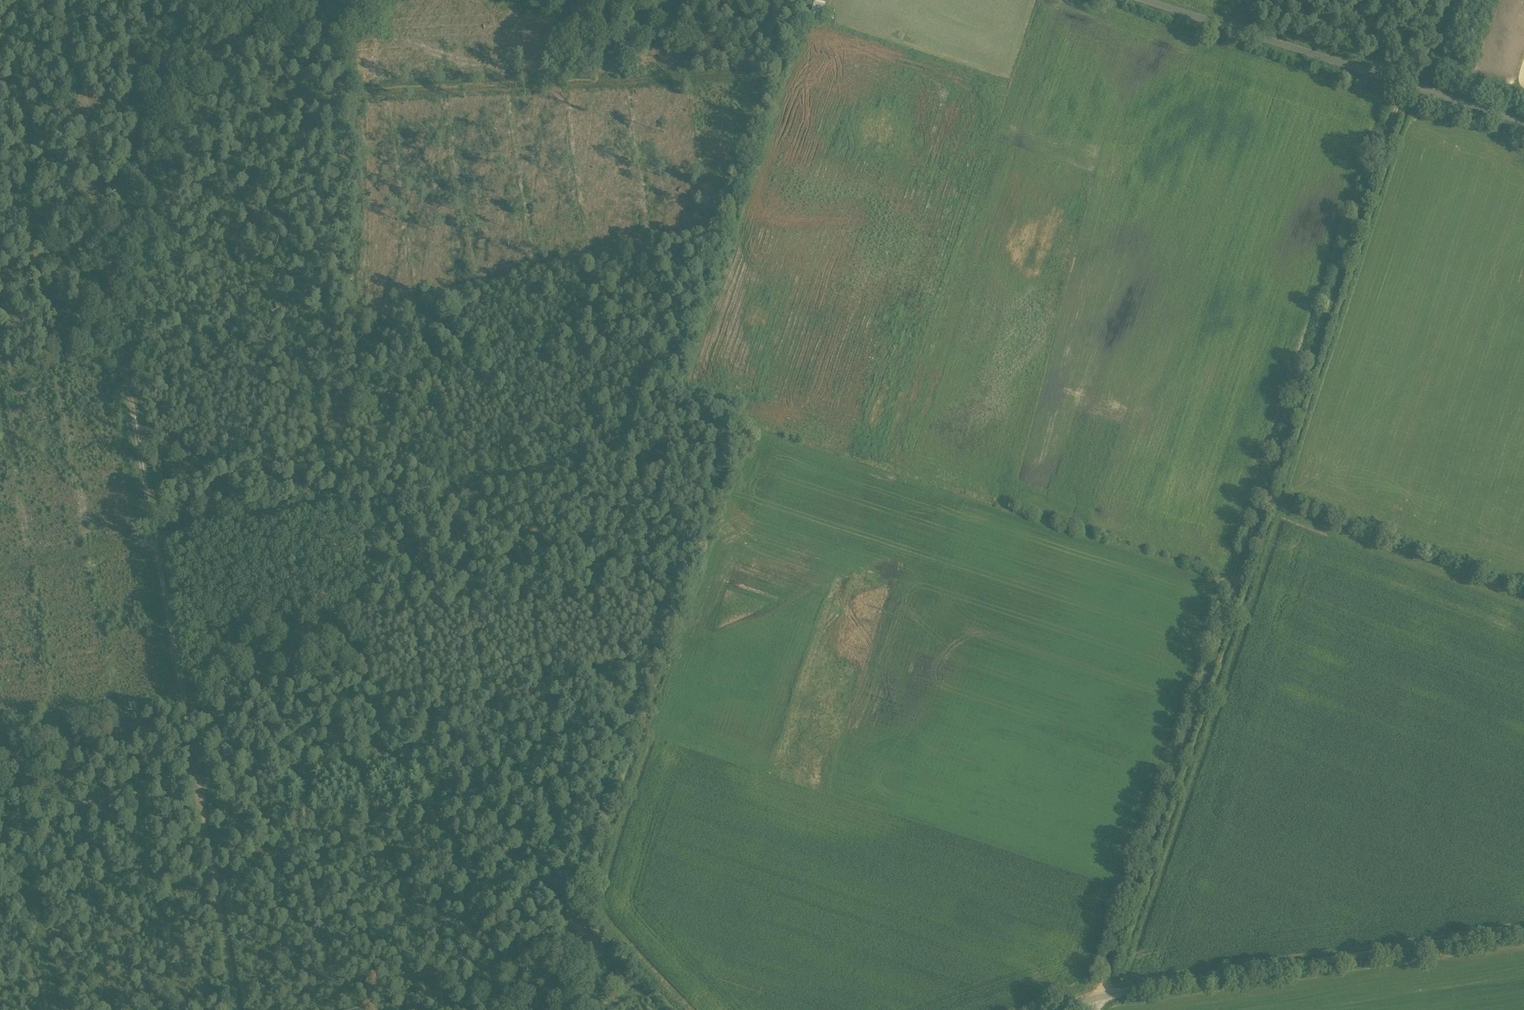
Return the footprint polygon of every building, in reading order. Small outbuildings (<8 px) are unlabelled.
[(825,2),(816,0),(814,0),(811,14),(822,17),(825,2)]
